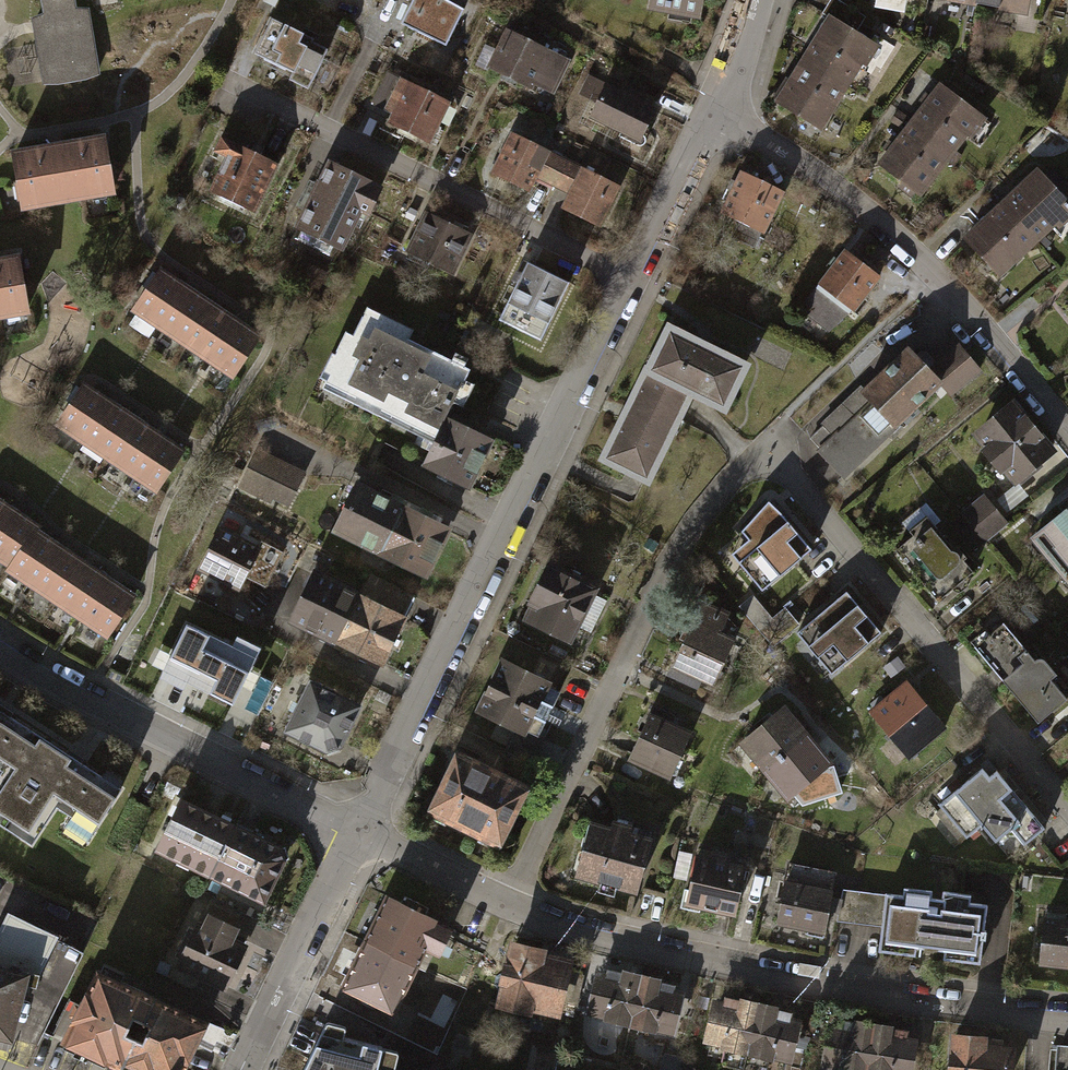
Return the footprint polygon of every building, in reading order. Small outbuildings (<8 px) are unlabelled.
[(71,0),(44,0),(46,15),(35,20),(45,82),(58,82),(85,77),(96,73),(85,11),(73,11),(71,0)] [(444,0),(411,0),(401,21),(443,41),(459,9),(444,0)] [(646,4),(694,13),(697,0),(646,0),(646,4)] [(832,0),(829,0),(821,14),(826,17),(852,32),(861,17),(832,0)] [(972,2),(1023,10),(1024,0),(973,0),(972,2)] [(826,17),(800,61),(841,85),(869,40),(852,32),(826,17)] [(271,18),(254,54),(291,72),(287,80),(306,89),(325,49),(310,42),(312,38),(271,18)] [(566,59),(507,32),(490,67),(529,86),(535,74),(554,83),(566,59)] [(813,127),(841,85),(800,61),(775,101),(813,127)] [(371,102),(386,109),(401,79),(385,72),(371,102)] [(386,109),(395,113),(391,123),(427,140),(446,101),(401,79),(386,109)] [(605,85),(590,116),(639,140),(654,109),(605,85)] [(936,87),(906,127),(944,155),(974,115),(936,87)] [(915,193),(944,155),(906,127),(878,165),(915,193)] [(510,134),(491,174),(527,191),(534,176),(546,151),(510,134)] [(226,155),(210,189),(252,209),(274,163),(220,138),(215,149),(226,155)] [(98,139),(10,154),(18,206),(107,191),(98,139)] [(534,176),(551,184),(563,159),(546,151),(534,176)] [(582,167),(563,159),(551,184),(570,193),(582,167)] [(316,183),(294,226),(339,248),(359,206),(368,210),(378,190),(368,185),(369,183),(330,164),(320,185),(316,183)] [(570,193),(562,209),(598,226),(618,184),(582,167),(570,193)] [(1000,204),(1034,240),(1067,208),(1067,203),(1037,170),(1000,204)] [(740,171),(722,211),(737,218),(729,236),(752,246),(759,231),(762,232),(781,190),(740,171)] [(997,274),(1034,240),(1000,204),(963,239),(997,274)] [(467,234),(425,214),(408,251),(450,271),(467,234)] [(827,327),(848,310),(853,306),(880,276),(845,247),(816,284),(817,286),(800,308),(827,327)] [(0,260),(0,314),(20,311),(11,258),(0,260)] [(566,282),(526,263),(499,317),(539,337),(566,282)] [(324,272),(308,265),(302,280),(317,287),(324,272)] [(160,270),(133,308),(230,375),(257,336),(160,270)] [(382,408),(436,435),(446,417),(469,370),(361,317),(340,358),(331,353),(319,377),(356,395),(352,403),(378,416),(382,408)] [(667,328),(647,371),(689,391),(716,404),(725,385),(733,389),(745,366),(667,328)] [(951,393),(979,369),(957,343),(929,369),(940,382),(951,393)] [(908,348),(861,392),(893,426),(940,382),(929,369),(908,348)] [(649,472),(689,391),(647,371),(645,370),(602,458),(626,470),(630,463),(649,472)] [(83,384),(57,423),(155,488),(181,450),(83,384)] [(843,473),(893,426),(861,392),(860,390),(809,438),(843,473)] [(1048,449),(1012,406),(978,434),(1013,477),(1048,449)] [(490,439),(446,417),(436,435),(422,464),(466,486),(490,439)] [(301,474),(255,453),(240,485),(270,499),(274,493),(288,500),(301,474)] [(335,531),(379,552),(401,507),(395,504),(399,497),(392,494),(389,500),(358,485),(335,531)] [(984,495),(962,512),(983,540),(1005,522),(984,495)] [(902,523),(911,534),(893,550),(936,599),(971,569),(934,527),(942,520),(926,502),(902,523)] [(0,503),(0,557),(10,564),(7,569),(105,633),(130,596),(35,533),(38,528),(0,503)] [(1035,533),(1050,551),(1046,555),(1058,570),(1061,568),(1067,576),(1067,505),(1035,533)] [(417,515),(401,507),(379,552),(424,574),(446,529),(424,519),(428,512),(420,508),(417,515)] [(793,551),(765,517),(732,543),(760,577),(793,551)] [(218,528),(199,567),(239,586),(245,574),(265,584),(281,550),(259,539),(255,546),(218,528)] [(546,566),(522,616),(568,637),(574,625),(590,633),(605,600),(590,593),(593,587),(546,566)] [(290,618),(336,640),(358,595),(313,573),(290,618)] [(369,573),(358,595),(402,616),(413,595),(369,573)] [(846,590),(797,631),(831,672),(880,632),(846,590)] [(380,662),(402,616),(358,595),(336,640),(380,662)] [(752,597),(740,607),(758,628),(769,618),(752,597)] [(691,625),(669,673),(682,679),(686,670),(713,682),(732,638),(717,632),(723,620),(710,605),(697,600),(686,624),(691,625)] [(782,607),(769,618),(758,628),(772,644),(796,623),(782,607)] [(153,664),(163,669),(158,678),(185,692),(189,684),(233,705),(241,688),(252,693),(260,675),(249,670),(260,649),(238,638),(233,647),(187,625),(171,655),(161,650),(153,664)] [(1006,626),(978,647),(1036,720),(1063,699),(1047,678),(1055,672),(1042,658),(1033,660),(1006,626)] [(502,660),(477,710),(514,729),(521,732),(523,728),(538,736),(560,692),(543,684),(545,681),(502,660)] [(309,681),(284,729),(325,749),(339,744),(358,706),(309,681)] [(889,733),(907,756),(943,729),(907,682),(869,711),(887,735),(889,733)] [(653,705),(629,756),(669,774),(688,734),(667,724),(672,714),(653,705)] [(742,739),(766,768),(803,736),(780,708),(742,739)] [(0,710),(0,769),(1,769),(0,770),(0,823),(30,843),(55,805),(92,829),(119,787),(0,710)] [(542,738),(538,736),(523,728),(521,732),(514,729),(504,747),(531,761),(542,738)] [(827,764),(803,736),(766,768),(789,796),(827,764)] [(457,753),(428,810),(496,844),(525,787),(457,753)] [(531,765),(506,754),(502,762),(505,770),(524,779),(531,765)] [(964,836),(980,824),(992,814),(987,809),(1012,789),(995,768),(985,776),(980,769),(937,802),(964,836)] [(171,777),(165,787),(175,792),(180,783),(171,777)] [(1042,827),(1012,789),(987,809),(992,814),(980,824),(993,840),(1010,826),(1023,842),(1042,827)] [(156,849),(209,875),(233,826),(180,800),(156,849)] [(587,824),(577,865),(582,874),(636,888),(648,839),(626,833),(628,825),(613,822),(611,830),(587,824)] [(279,848),(233,826),(209,875),(263,902),(284,861),(279,848)] [(696,856),(686,900),(733,910),(743,866),(725,862),(727,854),(713,850),(711,860),(696,856)] [(787,862),(776,922),(823,931),(834,871),(787,862)] [(837,919),(854,921),(858,890),(841,888),(837,919)] [(904,888),(903,895),(886,894),(882,924),(880,952),(914,955),(915,947),(943,950),(942,961),(979,964),(985,905),(970,903),(971,894),(944,892),(943,900),(931,899),(932,891),(904,888)] [(886,894),(858,890),(854,921),(882,924),(886,894)] [(386,895),(363,942),(414,966),(423,946),(439,953),(450,929),(436,922),(437,919),(386,895)] [(1038,962),(1067,964),(1067,912),(1064,911),(1064,920),(1042,919),(1038,962)] [(33,1046),(79,951),(7,915),(0,932),(0,1037),(33,1046)] [(198,925),(181,963),(224,983),(241,946),(227,939),(232,928),(209,918),(205,928),(198,925)] [(393,1010),(414,966),(363,942),(342,986),(393,1010)] [(540,953),(511,945),(497,1000),(526,1007),(528,999),(555,1005),(565,967),(538,960),(540,953)] [(120,1065),(123,1059),(152,997),(96,970),(79,1007),(64,1037),(62,1041),(75,1047),(73,1051),(98,1063),(101,1056),(120,1065)] [(590,1011),(628,1020),(640,976),(624,972),(622,979),(599,974),(590,1011)] [(656,980),(640,976),(628,1020),(668,1029),(677,994),(654,989),(656,980)] [(152,997),(123,1059),(147,1069),(154,1069),(155,1069),(156,1069),(179,1069),(203,1021),(152,997)] [(720,1064),(743,1069),(758,1004),(742,1000),(740,1008),(715,1002),(707,1039),(724,1043),(720,1064)] [(52,1031),(64,1037),(79,1007),(67,1001),(52,1031)] [(758,1004),(743,1069),(749,1069),(765,1069),(768,1055),(785,1058),(793,1021),(770,1016),(772,1007),(758,1004)] [(826,1063),(865,1069),(872,1025),(856,1022),(854,1030),(832,1027),(826,1063)] [(399,1053),(344,1040),(347,1029),(328,1024),(306,1069),(395,1069),(399,1053)] [(872,1025),(865,1069),(871,1069),(905,1069),(910,1040),(886,1036),(888,1027),(872,1025)] [(953,1037),(951,1069),(1006,1069),(1007,1049),(983,1048),(984,1039),(953,1037)] [(1057,1044),(1055,1069),(1067,1069),(1067,1045),(1057,1044)] [(664,1055),(661,1069),(677,1069),(680,1058),(664,1055)]
